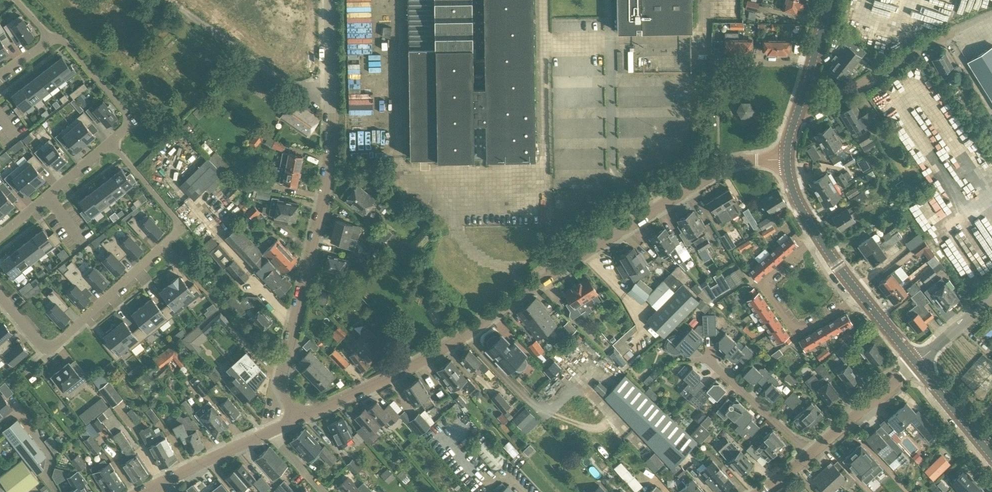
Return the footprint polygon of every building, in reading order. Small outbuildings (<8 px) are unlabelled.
[(374,75),(371,0),(345,0),(347,38),(345,38),(347,91),(358,91),(358,96),(347,97),(347,113),(372,112),(372,91),(359,92),(358,52),(363,52),(364,75),(374,75)] [(532,156),(534,156),(532,0),(407,0),(409,157),(436,156),(436,158),(473,157),(473,156),(485,156),(485,157),(532,156)] [(617,31),(636,31),(636,26),(641,26),(641,31),(691,31),(691,0),(616,0),(617,31)] [(757,12),(757,10),(759,3),(747,0),(745,9),(757,12)] [(803,0),(785,0),(783,10),(796,13),(798,9),(801,10),(803,0)] [(980,0),(965,0),(964,6),(978,10),(980,0)] [(713,1),(713,15),(732,15),(732,1),(713,1)] [(4,26),(11,37),(17,33),(22,41),(23,43),(34,36),(30,31),(32,30),(28,23),(26,24),(20,15),(4,26)] [(9,52),(1,40),(7,36),(4,32),(0,34),(0,58),(1,58),(2,59),(8,55),(7,54),(9,52)] [(738,54),(738,40),(738,33),(725,33),(725,40),(725,50),(729,50),(729,53),(731,53),(732,54),(738,54)] [(847,76),(852,68),(866,51),(849,36),(843,43),(847,46),(838,57),(835,55),(831,60),(834,63),(829,69),(843,81),(847,76)] [(776,55),(776,39),(763,39),(763,51),(767,51),(767,53),(770,53),(770,55),(776,55)] [(790,40),(776,39),(776,55),(783,55),(783,54),(786,54),(786,51),(790,51),(790,40)] [(738,40),(738,54),(744,54),(744,53),(747,53),(747,51),(751,51),(751,40),(738,40)] [(968,62),(991,101),(991,46),(968,62)] [(940,73),(952,67),(944,53),(933,59),(940,73)] [(69,65),(62,57),(54,63),(66,80),(67,79),(65,78),(75,70),(71,64),(69,65)] [(66,80),(54,63),(46,70),(58,86),(66,80)] [(964,76),(958,65),(953,68),(959,79),(964,76)] [(857,72),(852,68),(847,76),(852,79),(857,72)] [(58,86),(46,70),(38,76),(49,90),(56,84),(58,86)] [(952,81),(949,75),(943,79),(947,84),(948,86),(953,84),(952,81)] [(49,90),(38,76),(29,82),(42,98),(41,96),(49,90)] [(261,84),(269,90),(273,84),(265,78),(261,84)] [(42,98),(29,82),(22,88),(21,88),(34,105),(42,98)] [(78,95),(88,88),(84,83),(74,90),(78,95)] [(24,109),(32,103),(34,105),(21,88),(12,95),(19,104),(13,108),(21,118),(27,113),(24,109)] [(70,101),(78,95),(74,90),(66,96),(68,99),(70,101)] [(82,92),(77,96),(84,106),(90,101),(82,92)] [(63,103),(68,99),(66,96),(64,94),(60,98),(63,103)] [(293,98),(287,107),(314,126),(320,116),(293,98)] [(86,110),(94,120),(99,116),(107,125),(109,123),(110,125),(116,120),(115,118),(116,117),(113,112),(114,111),(109,104),(107,106),(103,101),(94,109),(91,105),(86,110)] [(754,110),(749,101),(740,101),(734,110),(739,118),(749,118),(754,110)] [(204,102),(193,112),(199,118),(210,108),(204,102)] [(847,109),(859,128),(863,125),(866,130),(875,125),(872,120),(867,112),(862,115),(855,104),(847,109)] [(314,126),(287,107),(280,117),(307,136),(314,126)] [(859,128),(847,109),(840,114),(851,133),(859,128)] [(83,112),(69,124),(86,143),(87,142),(88,143),(94,138),(93,137),(95,135),(87,126),(92,122),(83,112)] [(840,124),(836,118),(832,121),(835,126),(840,124)] [(883,122),(882,122),(876,126),(875,127),(880,135),(881,134),(885,140),(892,135),(883,122)] [(55,136),(64,146),(69,142),(77,151),(78,149),(80,151),(85,146),(84,144),(86,143),(69,124),(55,136)] [(830,126),(822,131),(833,148),(837,153),(844,149),(843,147),(841,148),(838,144),(840,143),(830,126)] [(371,140),(378,139),(377,128),(348,129),(348,148),(371,148),(371,140)] [(868,130),(862,134),(867,143),(873,139),(868,130)] [(822,131),(815,135),(825,152),(827,151),(830,157),(837,153),(833,148),(822,131)] [(867,143),(862,134),(856,137),(861,146),(866,143),(869,147),(876,143),(873,139),(867,143)] [(34,152),(44,163),(49,159),(57,168),(59,166),(60,168),(66,163),(64,161),(66,160),(62,155),(64,153),(59,147),(57,149),(49,139),(34,152)] [(284,144),(275,140),(272,147),(281,151),(284,144)] [(811,144),(804,148),(811,159),(818,155),(811,144)] [(215,152),(208,158),(221,172),(229,166),(215,152)] [(280,167),(300,170),(302,156),(283,152),(280,167)] [(837,153),(830,157),(834,164),(844,158),(837,153)] [(19,165),(18,166),(35,186),(37,185),(38,186),(44,181),(43,180),(45,178),(37,169),(42,165),(33,155),(20,167),(19,165)] [(847,159),(850,164),(855,161),(852,155),(847,159)] [(858,161),(864,170),(870,166),(864,157),(858,161)] [(208,158),(180,185),(194,200),(222,173),(221,172),(208,158)] [(850,164),(847,159),(841,162),(845,167),(850,164)] [(300,170),(280,167),(265,164),(264,170),(274,172),(274,171),(281,173),(279,181),(297,184),(300,170)] [(4,178),(14,189),(19,185),(26,194),(28,192),(29,194),(35,189),(34,187),(35,186),(18,166),(4,178)] [(121,169),(113,176),(126,192),(125,190),(135,182),(130,176),(128,178),(121,169)] [(847,180),(852,177),(847,169),(842,172),(847,180)] [(872,171),(866,174),(869,179),(875,176),(872,171)] [(838,182),(845,178),(842,172),(841,173),(841,172),(835,176),(838,182)] [(832,185),(833,185),(826,174),(824,175),(822,174),(819,176),(819,178),(810,183),(817,194),(832,185)] [(126,192),(113,176),(105,182),(118,198),(126,192)] [(848,183),(845,178),(838,182),(842,187),(848,183)] [(0,183),(0,206),(5,212),(7,211),(8,212),(14,207),(12,206),(14,204),(6,195),(11,191),(3,181),(0,183)] [(118,198),(105,182),(97,188),(109,204),(110,204),(108,202),(116,197),(117,199),(118,198)] [(260,183),(258,190),(270,192),(271,185),(260,183)] [(832,185),(817,194),(824,206),(839,197),(832,185)] [(845,193),(846,194),(849,199),(861,191),(857,185),(845,193)] [(226,194),(231,200),(240,192),(234,186),(226,194)] [(345,200),(364,215),(375,200),(357,186),(345,200)] [(109,204),(97,188),(89,194),(88,194),(101,211),(109,204)] [(729,188),(717,195),(724,207),(732,219),(741,214),(739,211),(742,209),(729,188)] [(861,203),(860,202),(869,196),(867,193),(871,191),(869,188),(864,191),(863,191),(856,196),(856,195),(843,204),(846,208),(832,217),(836,224),(836,225),(837,228),(839,228),(840,230),(855,220),(851,213),(856,210),(855,207),(861,203)] [(270,192),(258,190),(257,197),(269,199),(270,192)] [(777,190),(763,199),(762,199),(763,200),(759,202),(764,210),(767,207),(770,212),(785,203),(777,190)] [(101,211),(88,194),(80,201),(85,208),(80,212),(87,221),(101,211)] [(724,207),(717,195),(706,202),(719,223),(724,219),(719,210),(724,207)] [(272,196),(270,207),(297,212),(298,203),(279,200),(279,198),(272,196)] [(138,198),(133,202),(137,207),(142,203),(138,198)] [(253,220),(260,213),(254,206),(247,213),(253,220)] [(297,212),(270,207),(269,215),(275,216),(274,221),(276,222),(283,223),(284,218),(295,220),(297,212)] [(761,230),(759,226),(748,208),(742,212),(754,230),(754,229),(756,233),(760,230),(761,230)] [(991,221),(991,218),(988,208),(983,210),(989,222),(991,221)] [(128,221),(133,216),(134,214),(132,211),(122,219),(126,223),(127,221),(128,221)] [(684,216),(712,262),(714,261),(706,247),(710,245),(704,234),(705,234),(702,228),(703,228),(704,228),(704,227),(706,226),(699,215),(696,217),(692,211),(684,216)] [(138,222),(133,216),(128,221),(143,238),(148,234),(153,240),(162,232),(154,223),(155,221),(152,217),(150,219),(146,214),(138,222)] [(761,230),(766,227),(771,224),(776,221),(772,214),(758,223),(759,226),(761,230)] [(712,262),(684,216),(677,220),(680,225),(677,227),(681,232),(679,234),(686,245),(692,241),(699,251),(700,251),(708,264),(712,262)] [(333,230),(350,234),(349,237),(357,239),(358,233),(360,226),(336,220),(333,230)] [(776,231),(771,224),(766,227),(770,234),(776,231)] [(394,232),(386,225),(376,236),(384,243),(394,232)] [(865,255),(898,232),(900,230),(897,225),(893,228),(893,229),(888,232),(888,231),(882,236),(884,238),(879,241),(878,240),(879,240),(879,237),(878,234),(875,234),(871,236),(858,246),(865,255)] [(237,227),(236,227),(225,238),(255,270),(253,272),(254,273),(268,259),(237,227)] [(766,227),(761,230),(760,230),(764,237),(770,234),(766,227)] [(34,236),(47,252),(61,241),(54,232),(49,236),(43,229),(34,236)] [(664,229),(656,233),(670,255),(673,259),(674,258),(677,264),(683,260),(677,252),(683,248),(675,235),(670,238),(664,229)] [(347,245),(349,237),(350,234),(333,230),(330,240),(347,245)] [(422,230),(409,244),(417,251),(429,237),(422,230)] [(262,241),(267,237),(261,231),(259,232),(258,231),(255,234),(262,241)] [(727,231),(726,232),(720,236),(719,237),(728,250),(736,245),(727,231)] [(902,238),(898,232),(865,255),(873,265),(886,255),(883,251),(902,238)] [(670,255),(656,233),(649,238),(659,255),(661,255),(663,259),(670,255)] [(918,233),(906,243),(910,249),(923,240),(918,233)] [(101,242),(106,238),(102,234),(97,238),(101,242)] [(106,238),(124,256),(128,252),(133,258),(142,250),(127,234),(119,241),(113,234),(108,239),(107,237),(106,238)] [(790,235),(779,245),(787,253),(797,244),(790,235)] [(47,252),(34,236),(26,242),(39,259),(39,258),(38,256),(45,251),(47,253),(47,252)] [(106,238),(101,242),(109,251),(101,258),(116,274),(125,266),(119,260),(124,256),(106,238)] [(957,238),(951,242),(974,277),(980,273),(957,238)] [(270,246),(290,266),(297,260),(277,239),(270,246)] [(376,257),(386,247),(377,239),(373,243),(377,247),(372,253),(376,257)] [(912,248),(913,249),(917,255),(922,251),(928,258),(933,254),(923,240),(912,248)] [(744,244),(747,248),(751,253),(756,250),(752,245),(749,241),(744,244)] [(39,259),(26,242),(18,248),(31,265),(39,259)] [(219,243),(208,252),(223,269),(219,272),(225,279),(231,274),(240,284),(249,277),(233,259),(219,243)] [(787,253),(779,245),(769,254),(776,262),(787,253)] [(290,266),(270,246),(264,253),(283,273),(290,266)] [(31,265),(18,248),(10,255),(21,269),(29,263),(30,265),(31,265)] [(625,252),(640,277),(649,272),(645,264),(647,263),(642,255),(638,257),(633,248),(625,252)] [(350,251),(366,267),(370,263),(355,249),(350,251)] [(640,277),(625,252),(618,257),(623,267),(618,270),(623,277),(628,274),(633,281),(640,277)] [(982,270),(986,267),(976,252),(972,255),(982,270)] [(769,254),(759,262),(766,271),(776,262),(769,254)] [(21,269),(10,255),(2,261),(8,270),(6,271),(11,277),(21,269)] [(348,260),(329,255),(325,269),(341,273),(343,266),(347,267),(348,260)] [(291,283),(268,259),(254,273),(261,279),(278,296),(291,283)] [(83,272),(72,261),(67,266),(88,289),(93,285),(98,291),(107,283),(90,265),(83,272)] [(766,271),(759,262),(748,272),(756,280),(766,271)] [(69,268),(66,266),(64,263),(59,267),(64,273),(69,268)] [(365,268),(360,263),(355,268),(360,273),(365,268)] [(81,307),(89,299),(88,297),(82,291),(86,287),(88,289),(67,266),(66,266),(69,268),(64,273),(73,283),(65,291),(81,307)] [(886,293),(899,283),(907,275),(900,266),(894,270),(878,283),(886,293)] [(674,269),(671,272),(671,273),(683,283),(684,282),(688,278),(677,267),(674,269)] [(927,273),(931,279),(937,274),(936,273),(937,272),(934,267),(927,273)] [(724,277),(731,288),(746,278),(739,268),(724,277)] [(40,277),(45,273),(42,269),(37,273),(40,277)] [(682,284),(683,283),(671,273),(663,280),(674,291),(682,284)] [(931,279),(927,273),(921,277),(925,283),(931,279)] [(187,305),(202,293),(194,283),(189,287),(180,276),(178,277),(170,283),(187,305)] [(591,298),(593,301),(595,304),(599,301),(595,294),(597,293),(587,277),(580,281),(591,298)] [(941,278),(934,283),(951,304),(958,299),(951,290),(954,287),(949,280),(945,283),(941,278)] [(634,283),(627,291),(641,304),(646,298),(657,309),(646,319),(663,337),(699,301),(682,284),(674,291),(663,280),(653,290),(648,294),(642,289),(646,284),(640,279),(635,284),(634,283)] [(725,279),(719,284),(724,292),(731,288),(725,279)] [(580,281),(570,288),(584,310),(587,313),(592,310),(589,307),(587,304),(593,301),(591,298),(580,281)] [(29,282),(24,286),(28,291),(33,287),(29,282)] [(170,283),(170,284),(161,291),(170,302),(165,306),(173,316),(187,305),(170,283)] [(907,293),(899,283),(886,293),(895,303),(907,293)] [(912,295),(920,289),(915,283),(907,289),(912,295)] [(951,304),(934,283),(924,291),(937,307),(940,304),(945,310),(951,304)] [(653,290),(646,284),(642,289),(648,294),(653,290)] [(711,300),(716,297),(708,284),(701,288),(711,300)] [(584,310),(570,288),(564,292),(569,301),(565,304),(569,311),(569,316),(570,319),(571,318),(572,319),(580,314),(579,313),(584,310)] [(754,311),(766,303),(758,292),(757,293),(753,288),(749,291),(752,296),(747,300),(754,311)] [(920,289),(912,295),(911,296),(917,304),(907,312),(911,317),(908,320),(917,332),(927,324),(925,322),(933,316),(929,311),(924,305),(929,301),(920,289)] [(33,294),(30,290),(24,294),(28,298),(33,294)] [(52,317),(61,325),(69,317),(64,312),(69,307),(53,290),(47,295),(53,302),(45,309),(49,313),(47,314),(51,318),(52,317)] [(239,301),(233,294),(225,301),(234,311),(236,309),(241,315),(245,311),(250,317),(254,314),(250,309),(254,305),(250,300),(246,304),(242,299),(239,301)] [(526,305),(547,332),(556,324),(535,297),(526,305)] [(142,305),(159,327),(173,316),(165,306),(161,310),(152,299),(143,306),(142,305)] [(702,300),(697,305),(704,312),(709,306),(702,300)] [(773,314),(766,303),(754,311),(762,322),(773,314)] [(254,314),(250,317),(261,329),(271,320),(260,308),(260,309),(256,304),(254,305),(250,309),(254,314)] [(142,306),(133,313),(142,325),(137,328),(145,338),(159,327),(142,305),(142,306)] [(547,332),(526,305),(516,312),(537,339),(547,332)] [(846,313),(834,320),(840,330),(852,323),(846,313)] [(734,344),(736,342),(725,333),(723,335),(716,328),(715,314),(708,315),(709,335),(715,334),(715,335),(715,339),(718,341),(716,343),(720,347),(719,349),(724,354),(734,344)] [(781,325),(773,314),(762,322),(769,333),(781,325)] [(691,327),(686,333),(698,344),(704,338),(702,336),(703,335),(709,335),(708,315),(702,315),(702,324),(698,325),(694,329),(691,327)] [(621,323),(627,329),(632,324),(626,318),(621,323)] [(568,320),(567,321),(563,325),(572,334),(577,329),(568,320)] [(840,330),(834,320),(823,327),(828,337),(840,330)] [(114,328),(131,349),(145,338),(137,328),(133,332),(124,321),(114,328)] [(202,329),(206,333),(213,327),(209,323),(202,329)] [(8,344),(11,342),(7,337),(12,333),(4,324),(0,328),(0,351),(8,344)] [(747,333),(751,329),(746,324),(742,329),(747,333)] [(781,325),(769,333),(777,344),(783,339),(786,344),(791,341),(787,336),(789,335),(781,325)] [(336,331),(342,337),(347,332),(340,326),(336,331)] [(823,327),(811,334),(817,343),(828,337),(823,327)] [(106,333),(107,334),(105,336),(114,347),(109,351),(116,361),(122,356),(121,354),(129,348),(131,350),(131,349),(114,328),(112,330),(111,329),(106,333)] [(183,328),(178,332),(182,337),(186,333),(183,328)] [(360,337),(356,340),(371,361),(374,359),(374,360),(381,354),(371,341),(376,337),(370,329),(368,329),(366,330),(364,330),(363,331),(362,333),(361,334),(360,336),(360,337)] [(756,333),(751,329),(747,333),(752,337),(756,333)] [(848,331),(843,335),(847,340),(852,336),(848,331)] [(698,344),(686,333),(681,338),(679,337),(677,336),(675,336),(673,337),(671,338),(669,339),(667,337),(667,338),(669,339),(667,341),(667,343),(666,346),(667,348),(668,350),(669,351),(671,353),(673,353),(675,354),(677,353),(679,352),(681,351),(687,356),(698,344)] [(202,349),(199,345),(189,334),(182,339),(192,351),(195,355),(202,349)] [(817,343),(811,334),(799,341),(804,351),(817,343)] [(847,340),(843,335),(838,339),(842,344),(847,340)] [(514,368),(515,369),(518,370),(520,370),(522,369),(525,366),(526,364),(526,362),(525,360),(524,358),(523,356),(525,355),(517,346),(515,349),(511,345),(509,347),(500,338),(499,337),(498,337),(497,336),(496,336),(495,336),(494,336),(493,336),(492,336),(491,336),(490,337),(490,338),(489,338),(488,339),(488,340),(488,341),(487,342),(487,343),(487,344),(488,345),(488,346),(489,347),(489,348),(498,357),(496,359),(507,371),(512,366),(514,368)] [(319,346),(310,338),(302,346),(307,350),(310,347),(314,351),(319,346)] [(371,361),(356,340),(350,345),(355,351),(350,354),(362,370),(369,364),(369,363),(371,361)] [(536,340),(528,346),(536,356),(544,350),(536,340)] [(847,341),(841,346),(847,353),(850,351),(850,343),(847,341)] [(0,351),(0,361),(3,358),(10,366),(27,352),(20,343),(12,349),(8,344),(0,351)] [(737,347),(734,344),(724,354),(734,363),(738,359),(744,364),(754,352),(745,345),(741,350),(737,347)] [(863,353),(873,364),(883,356),(873,344),(868,348),(865,344),(860,348),(864,352),(863,353)] [(160,367),(172,357),(177,353),(172,346),(154,360),(160,367)] [(178,353),(182,358),(190,352),(185,346),(177,353),(178,353)] [(847,353),(841,346),(831,354),(836,362),(842,358),(843,359),(848,355),(847,353)] [(827,348),(822,352),(825,357),(830,353),(830,352),(827,348)] [(783,354),(783,353),(779,349),(771,355),(774,360),(783,354)] [(246,350),(227,368),(234,376),(226,383),(243,401),(256,390),(255,389),(266,374),(260,367),(261,366),(246,350)] [(327,353),(336,362),(340,358),(335,352),(333,353),(330,350),(327,353)] [(477,355),(475,357),(468,350),(460,358),(471,370),(476,365),(483,373),(489,367),(477,355)] [(626,362),(615,350),(611,353),(613,356),(612,357),(621,366),(626,362)] [(299,361),(305,367),(302,370),(322,390),(331,381),(330,380),(334,375),(310,351),(299,361)] [(825,357),(822,352),(816,356),(820,361),(825,357)] [(982,354),(961,379),(982,397),(991,385),(991,363),(982,354)] [(444,365),(462,388),(464,387),(469,393),(476,387),(467,377),(465,379),(451,360),(444,365)] [(75,370),(70,363),(69,362),(52,375),(53,377),(51,378),(56,384),(57,383),(63,390),(75,380),(79,385),(88,377),(80,366),(75,370)] [(843,369),(838,373),(847,385),(857,377),(848,365),(847,365),(845,362),(840,365),(843,369)] [(821,363),(815,368),(819,373),(820,373),(822,375),(827,371),(821,363)] [(462,388),(444,365),(438,370),(448,384),(446,386),(450,391),(457,385),(461,389),(462,388)] [(550,377),(557,370),(553,365),(550,365),(544,371),(550,377)] [(761,384),(771,374),(764,367),(760,367),(758,370),(752,365),(743,375),(753,384),(757,380),(761,384)] [(138,388),(145,382),(144,380),(155,371),(152,366),(133,382),(138,388)] [(160,379),(168,371),(163,366),(155,374),(160,379)] [(512,366),(507,371),(515,379),(520,374),(515,369),(514,368),(512,366)] [(694,394),(704,384),(699,380),(702,376),(692,367),(683,377),(689,382),(685,386),(694,394)] [(214,370),(212,371),(208,374),(215,382),(220,378),(214,370)] [(21,376),(17,371),(5,381),(9,385),(21,376)] [(94,380),(99,387),(109,381),(104,373),(94,380)] [(647,384),(653,378),(649,374),(644,380),(647,384)] [(771,374),(761,384),(766,388),(762,392),(772,402),(782,392),(776,386),(778,384),(778,380),(771,374)] [(784,378),(792,385),(796,381),(788,374),(784,378)] [(604,397),(672,468),(696,441),(625,375),(604,397)] [(819,381),(817,379),(809,386),(815,393),(818,391),(828,403),(838,395),(828,382),(824,377),(819,381)] [(418,378),(410,384),(427,409),(435,404),(418,378)] [(194,385),(202,395),(208,390),(200,380),(194,385)] [(704,384),(694,394),(689,400),(698,408),(703,402),(711,394),(716,400),(726,389),(716,380),(708,388),(704,384)] [(7,397),(13,392),(5,383),(0,387),(0,389),(7,397)] [(122,399),(108,383),(98,391),(112,407),(122,399)] [(216,384),(210,388),(217,396),(217,395),(222,402),(220,404),(231,418),(233,421),(238,416),(236,414),(240,411),(228,397),(222,390),(221,390),(216,384)] [(427,409),(410,384),(402,389),(414,407),(421,403),(426,410),(427,409)] [(649,397),(653,392),(649,388),(644,393),(649,397)] [(503,413),(511,405),(499,391),(491,398),(503,413)] [(788,405),(797,396),(792,392),(784,401),(788,405)] [(467,403),(459,394),(454,399),(462,407),(467,403)] [(1,395),(0,396),(0,418),(12,408),(1,395)] [(801,400),(797,396),(788,405),(793,409),(801,400)] [(734,419),(745,407),(736,398),(732,402),(728,398),(716,411),(724,419),(728,414),(734,419)] [(94,405),(101,413),(108,407),(102,399),(94,405)] [(181,403),(189,415),(194,411),(185,400),(181,403)] [(209,401),(202,407),(222,431),(229,425),(209,401)] [(377,401),(367,410),(380,425),(386,420),(390,424),(399,416),(388,404),(383,409),(377,401)] [(802,410),(813,422),(815,421),(817,421),(819,420),(820,419),(821,418),(822,417),(822,414),(811,402),(802,410)] [(474,412),(480,408),(475,403),(470,407),(474,412)] [(910,419),(924,435),(927,433),(932,439),(938,433),(918,411),(916,414),(906,403),(887,419),(890,422),(883,428),(891,436),(894,433),(910,419)] [(222,431),(202,407),(196,412),(215,436),(222,431)] [(754,415),(745,407),(734,419),(739,424),(734,429),(742,436),(747,431),(751,436),(759,427),(750,419),(754,415)] [(155,423),(160,420),(150,408),(146,411),(155,423)] [(367,410),(365,408),(355,417),(362,425),(357,430),(368,443),(378,435),(374,431),(380,425),(367,410)] [(534,416),(525,408),(512,420),(521,429),(534,416)] [(94,418),(88,410),(80,416),(86,424),(94,418)] [(435,422),(426,410),(421,414),(419,412),(412,418),(405,410),(399,415),(408,426),(407,427),(411,431),(412,430),(418,437),(431,425),(435,422)] [(813,422),(802,410),(793,419),(796,421),(795,424),(796,425),(797,427),(798,428),(800,428),(802,428),(804,431),(813,422)] [(103,411),(97,416),(102,422),(108,418),(103,411)] [(512,416),(508,411),(504,414),(508,419),(512,416)] [(504,424),(509,420),(502,413),(498,416),(504,424)] [(197,449),(181,416),(180,416),(179,416),(179,417),(178,417),(178,418),(178,419),(178,420),(178,421),(173,423),(173,424),(177,434),(180,433),(190,452),(197,449)] [(181,416),(197,449),(204,446),(195,429),(199,427),(193,419),(191,420),(190,416),(188,416),(184,418),(184,417),(183,417),(183,416),(182,416),(181,416)] [(708,416),(703,422),(708,427),(713,421),(708,416)] [(97,418),(91,422),(97,431),(103,426),(97,418)] [(352,436),(342,418),(329,425),(335,436),(332,438),(336,444),(352,436)] [(37,474),(44,468),(46,456),(29,434),(28,434),(17,419),(2,431),(37,474)] [(699,442),(701,442),(710,432),(700,424),(691,434),(699,442)] [(297,434),(315,454),(318,451),(330,464),(337,458),(325,445),(322,447),(305,428),(297,434)] [(763,438),(765,440),(776,452),(785,443),(772,429),(763,438)] [(94,454),(101,448),(91,435),(90,435),(86,430),(80,435),(84,440),(83,441),(94,454)] [(114,435),(123,448),(130,443),(122,430),(114,435)] [(157,435),(154,437),(169,463),(177,459),(163,433),(164,433),(162,430),(156,434),(157,435)] [(885,441),(876,430),(866,438),(889,465),(896,458),(903,466),(909,461),(902,452),(903,451),(890,437),(885,441)] [(315,454),(297,434),(290,441),(307,460),(315,454)] [(510,437),(516,443),(519,439),(514,434),(510,437)] [(50,435),(44,440),(53,453),(60,448),(50,435)] [(169,463),(154,437),(145,442),(160,468),(169,463)] [(725,437),(720,441),(746,470),(752,465),(740,451),(739,451),(730,441),(729,442),(725,437)] [(493,472),(507,460),(487,438),(474,449),(493,472)] [(511,455),(517,450),(506,439),(500,444),(511,455)] [(776,452),(765,440),(756,448),(748,441),(743,446),(756,459),(762,454),(767,460),(776,452)] [(746,470),(720,441),(715,445),(719,450),(718,450),(728,461),(740,475),(746,470)] [(859,444),(851,451),(874,476),(882,469),(859,444)] [(288,466),(270,447),(256,460),(273,480),(288,466)] [(652,470),(662,462),(653,450),(642,458),(652,470)] [(874,476),(851,451),(842,459),(865,484),(874,476)] [(86,465),(78,454),(71,460),(78,470),(79,471),(86,465)] [(129,459),(142,478),(150,473),(137,454),(129,459)] [(941,455),(924,471),(933,480),(949,464),(941,455)] [(361,468),(352,458),(346,463),(360,479),(362,480),(363,479),(366,481),(370,477),(361,468)] [(9,491),(25,491),(39,481),(22,459),(0,476),(0,480),(9,491)] [(125,486),(111,462),(109,464),(106,459),(100,462),(102,467),(116,491),(125,486)] [(142,478),(129,459),(121,464),(134,484),(142,478)] [(706,467),(725,488),(732,483),(713,461),(706,467)] [(831,461),(821,471),(837,487),(841,483),(847,489),(855,481),(843,468),(840,471),(831,461)] [(620,462),(613,469),(626,483),(635,491),(642,486),(633,476),(620,462)] [(247,485),(252,481),(261,491),(265,491),(270,487),(261,476),(256,480),(242,463),(234,470),(247,485)] [(676,464),(671,469),(674,473),(675,473),(675,474),(681,468),(676,464)] [(102,467),(93,472),(105,491),(115,491),(116,491),(102,467)] [(706,467),(699,472),(717,491),(721,491),(725,488),(706,467)] [(387,468),(382,472),(390,480),(395,476),(387,468)] [(681,468),(675,474),(679,478),(685,472),(681,468)] [(973,479),(968,474),(967,475),(961,468),(949,481),(960,491),(973,479)] [(78,470),(67,477),(70,482),(76,491),(92,491),(91,491),(90,491),(89,491),(84,483),(87,481),(79,471),(78,470)] [(234,470),(226,477),(239,491),(247,485),(234,470)] [(401,470),(397,475),(402,480),(405,484),(410,480),(401,470)] [(821,471),(812,480),(820,489),(817,491),(818,491),(833,491),(837,487),(821,471)] [(358,488),(348,477),(338,486),(344,491),(374,491),(369,487),(368,488),(364,483),(358,488)] [(691,491),(703,491),(692,479),(685,485),(691,491)] [(973,479),(960,491),(983,491),(984,491),(978,485),(978,484),(973,479)] [(943,490),(946,486),(941,481),(937,484),(943,490)] [(70,482),(66,485),(69,491),(67,491),(76,491),(70,482)] [(456,482),(452,485),(457,490),(460,486),(456,482)] [(508,485),(506,486),(502,482),(494,489),(496,491),(514,491),(508,485)]
